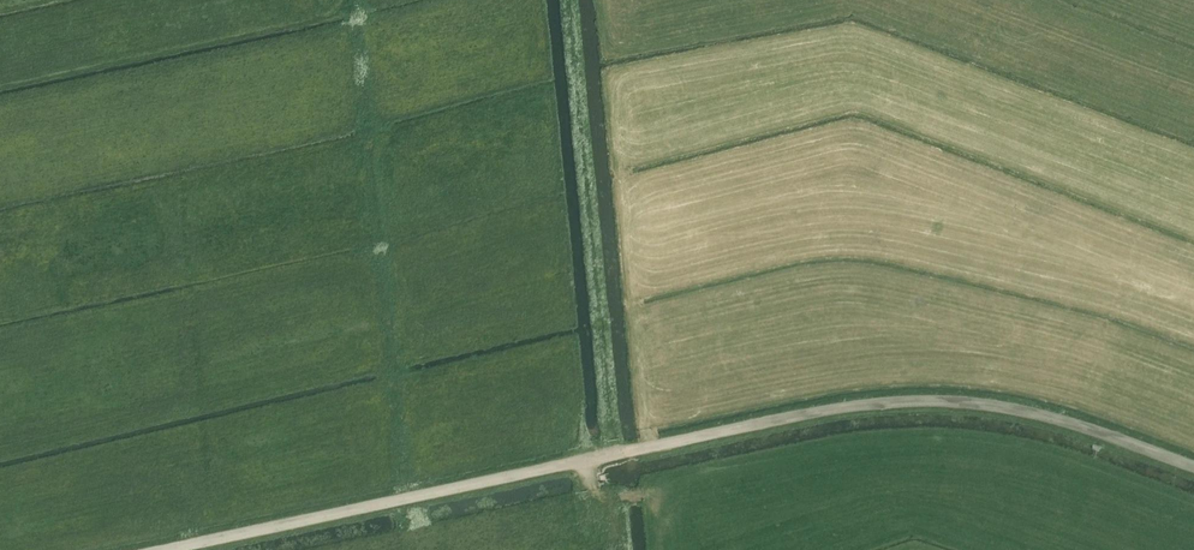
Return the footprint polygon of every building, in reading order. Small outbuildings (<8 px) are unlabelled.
[(574,480),(575,489),(599,487),(598,478),(574,480)]
